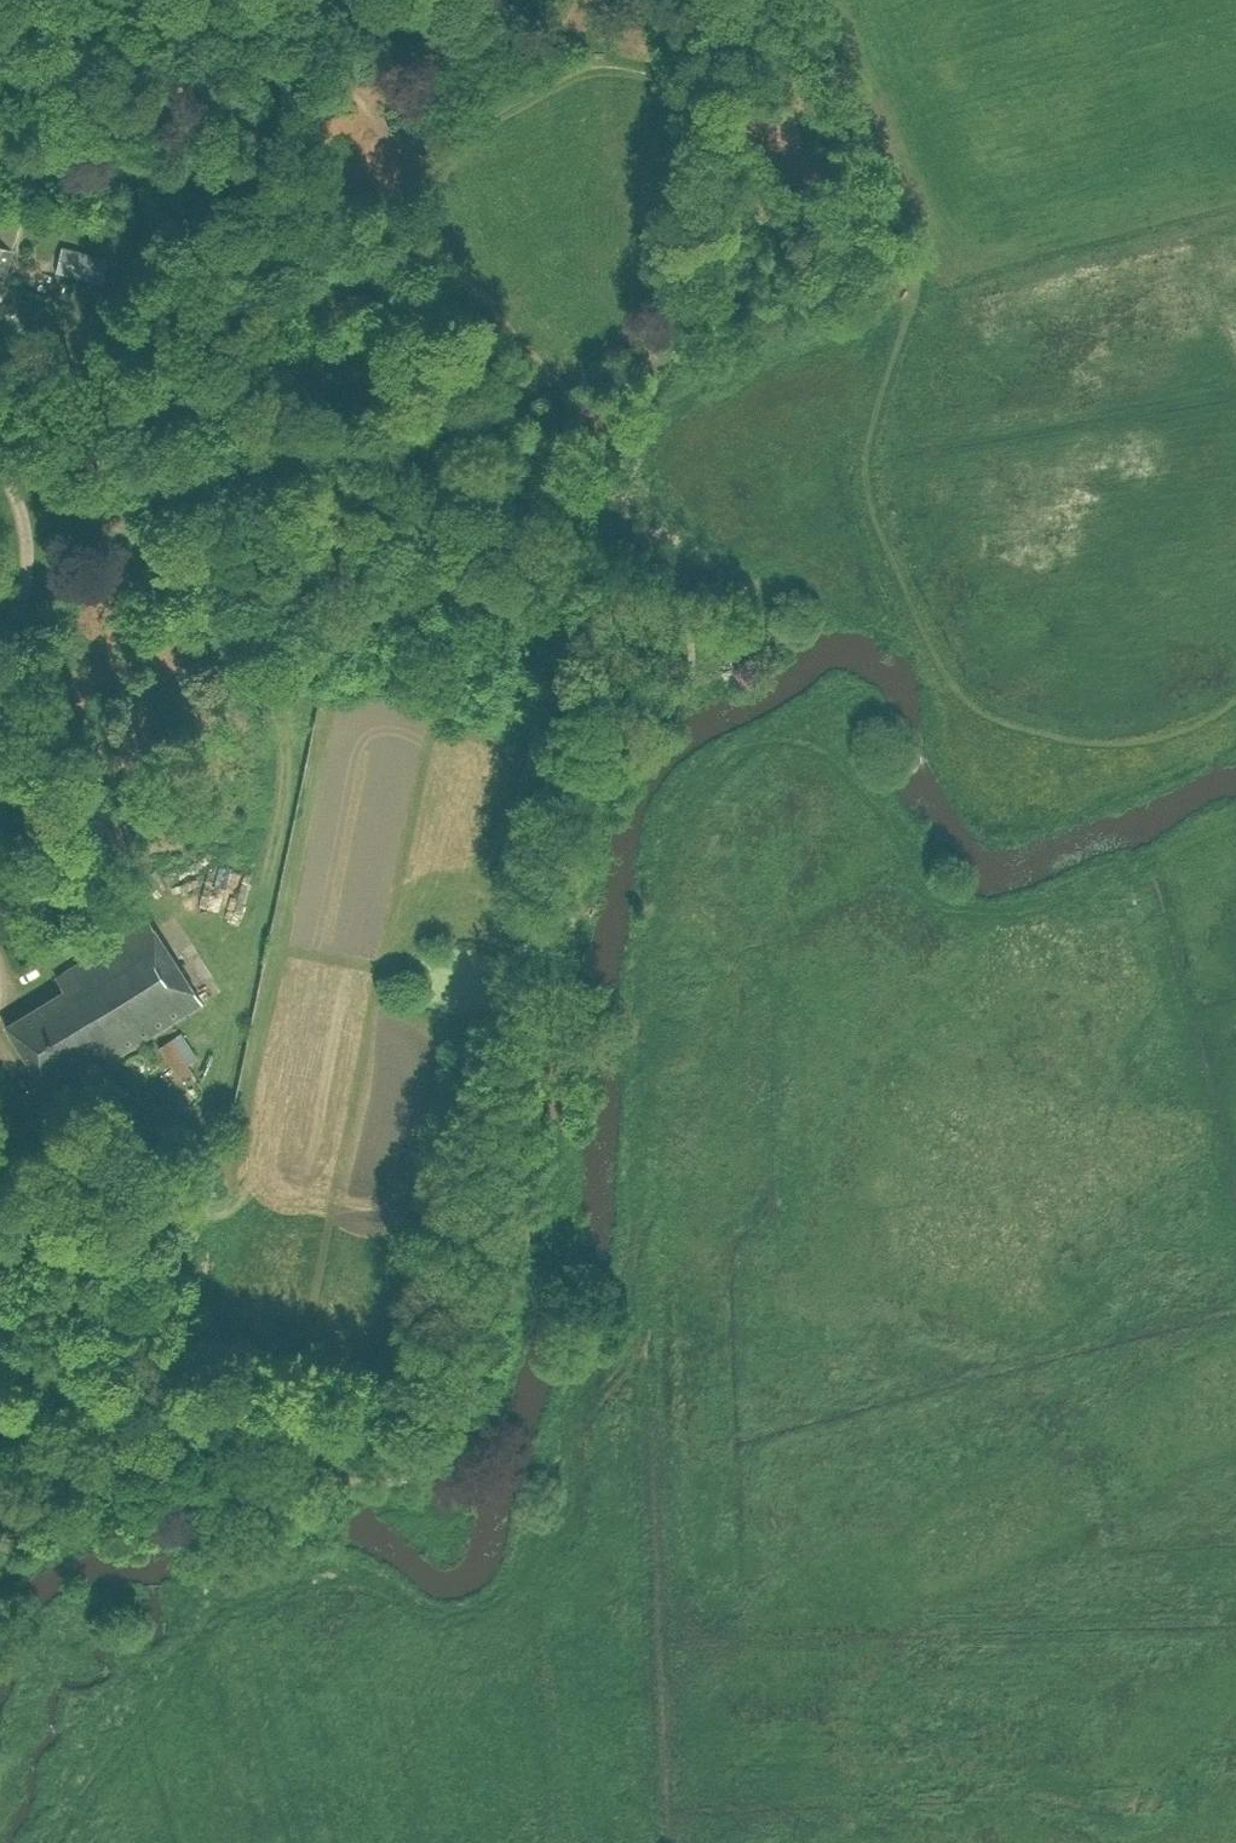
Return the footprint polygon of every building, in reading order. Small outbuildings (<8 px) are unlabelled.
[(0,220),(0,286),(14,249),(12,248),(19,227),(0,220)] [(55,269),(84,276),(103,281),(109,258),(61,247),(55,269)] [(108,1061),(201,1004),(148,918),(55,976),(64,990),(5,1026),(42,1084),(100,1048),(108,1061)] [(166,1029),(151,1037),(170,1073),(185,1065),(166,1029)]
